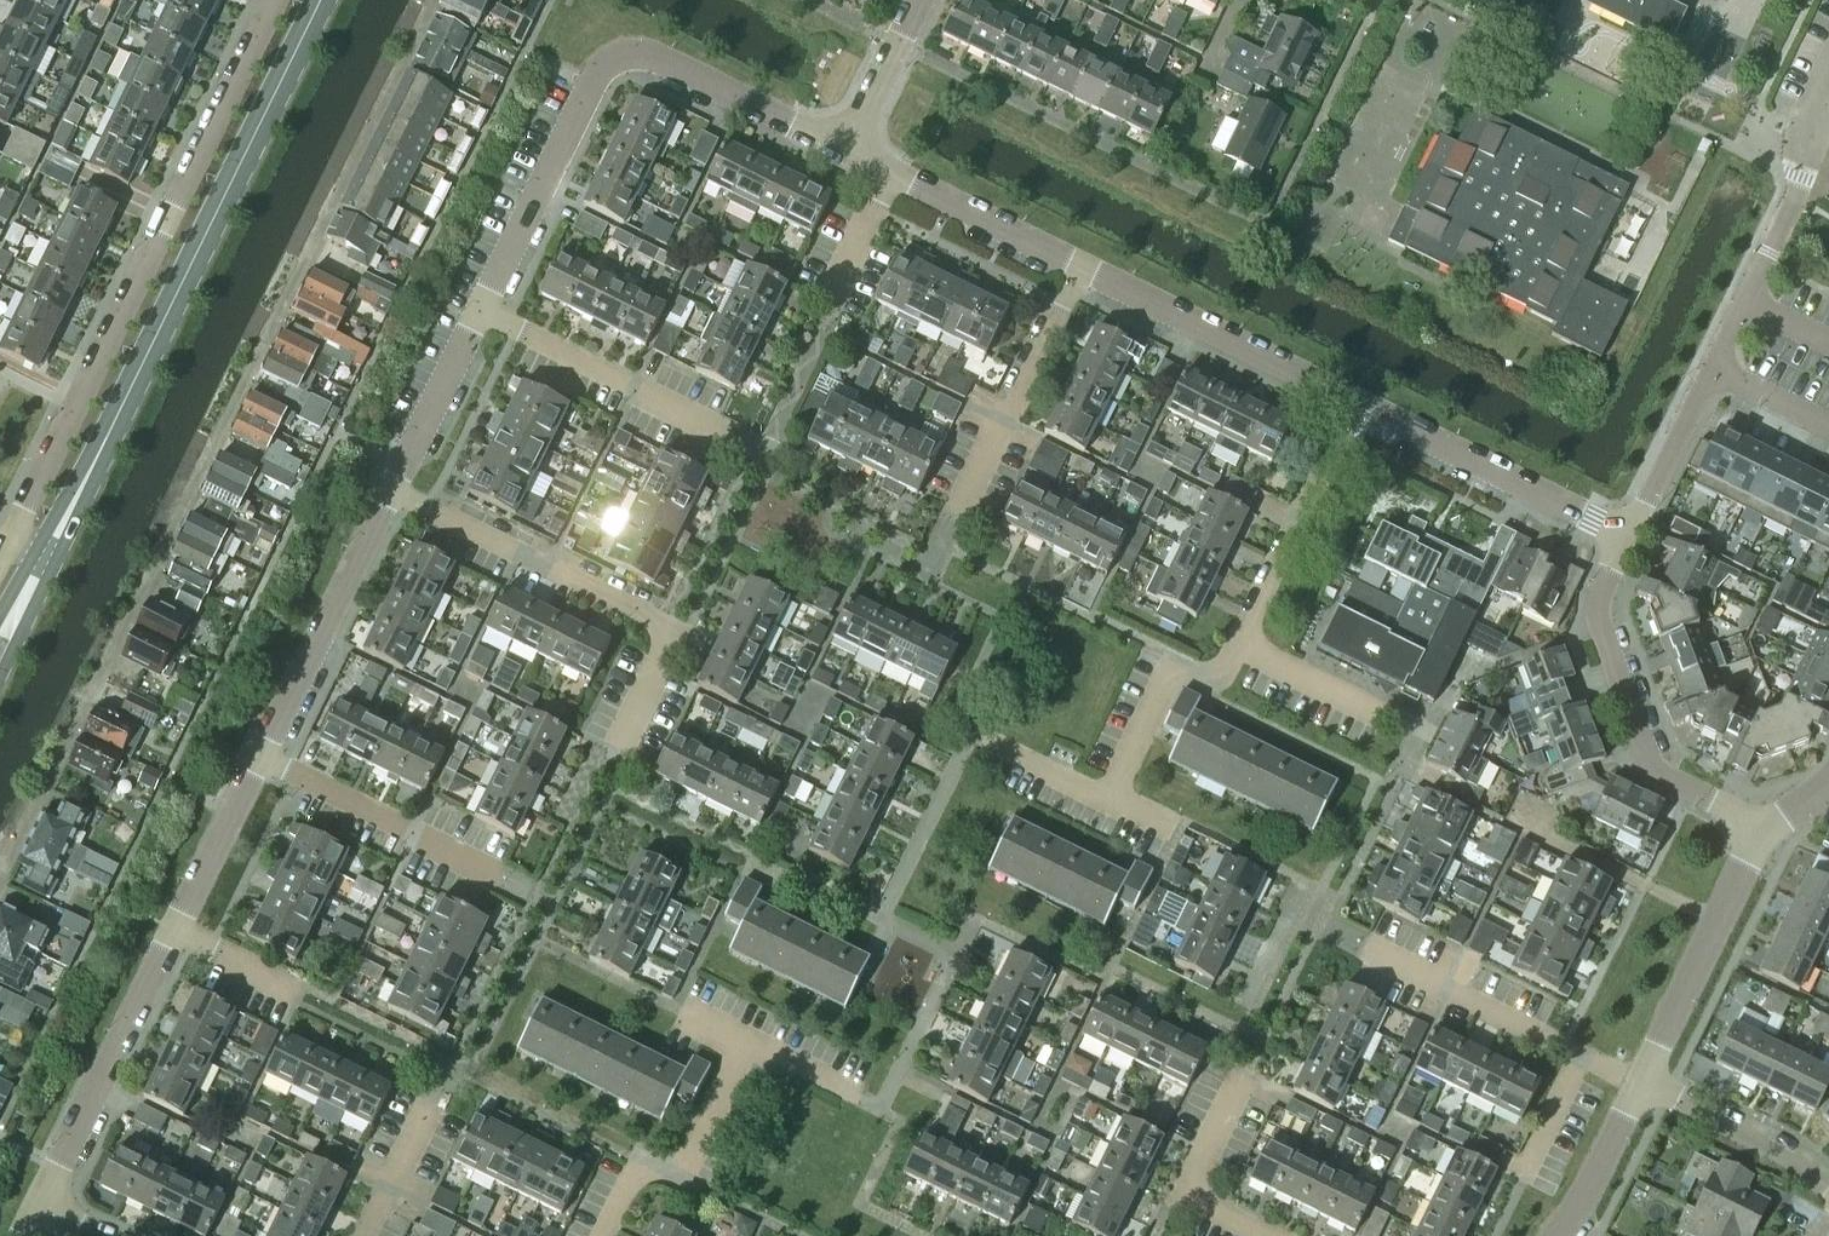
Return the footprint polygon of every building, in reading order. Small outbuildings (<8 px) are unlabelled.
[(21,3),(59,22),(70,0),(23,0),(21,3)] [(130,24),(138,7),(125,0),(117,17),(130,24)] [(220,1),(217,0),(173,0),(169,10),(207,28),(220,1)] [(440,9),(447,12),(445,17),(474,31),(476,26),(477,27),(484,14),(503,23),(508,12),(499,8),(483,0),(444,0),(440,9)] [(942,38),(969,51),(988,12),(963,0),(960,0),(942,38)] [(1048,4),(1061,10),(1066,0),(1050,0),(1048,4)] [(1129,4),(1121,0),(1115,0),(1109,11),(1122,18),(1129,4)] [(1216,11),(1221,0),(1194,0),(1216,11)] [(1467,0),(1521,27),(1534,0),(1467,0)] [(1579,5),(1667,49),(1685,13),(1658,0),(1581,0),(1579,5)] [(21,3),(8,30),(46,48),(59,22),(21,3)] [(519,17),(533,23),(540,8),(532,4),(528,11),(523,9),(519,17)] [(1048,4),(1041,18),(1048,22),(1054,25),(1061,10),(1048,4)] [(103,30),(111,14),(99,8),(91,24),(103,30)] [(207,28),(169,10),(161,24),(151,19),(145,31),(156,36),(194,55),(207,28)] [(1181,29),(1187,17),(1174,11),(1168,23),(1181,29)] [(988,12),(969,51),(994,63),(1014,25),(988,12)] [(1233,53),(1224,71),(1264,91),(1272,74),(1296,85),(1318,41),(1262,13),(1253,30),(1269,38),(1262,53),(1238,41),(1233,53)] [(1014,25),(994,63),(1021,76),(1040,37),(1048,22),(1041,18),(1040,18),(1036,25),(1018,16),(1014,25)] [(436,18),(424,41),(465,61),(504,82),(508,73),(469,53),(477,38),(436,18)] [(1113,36),(1119,24),(1106,18),(1100,30),(1113,36)] [(511,41),(521,46),(532,24),(522,19),(511,41)] [(1175,43),(1181,29),(1168,23),(1161,37),(1175,43)] [(117,50),(125,33),(112,26),(104,44),(117,50)] [(0,46),(0,59),(33,75),(46,48),(8,30),(0,46)] [(1106,50),(1113,36),(1100,30),(1093,44),(1106,50)] [(90,56),(98,40),(86,35),(78,51),(90,56)] [(181,81),(194,55),(156,36),(143,63),(181,81)] [(1040,37),(1021,76),(1047,89),(1066,50),(1040,37)] [(424,41),(412,66),(445,82),(453,86),(465,61),(424,41)] [(1166,61),(1171,49),(1158,43),(1152,55),(1166,61)] [(1066,50),(1047,89),(1073,101),(1092,63),(1066,50)] [(104,76),(112,59),(99,53),(91,70),(104,76)] [(1159,76),(1166,61),(1152,55),(1145,69),(1159,76)] [(181,81),(143,63),(129,56),(116,82),(130,89),(168,108),(181,81)] [(20,101),(33,75),(0,59),(0,91),(20,101)] [(77,82),(85,66),(73,61),(66,77),(77,82)] [(1092,63),(1073,101),(1099,114),(1118,76),(1092,63)] [(1246,101),(1253,86),(1224,72),(1217,87),(1246,101)] [(452,97),(408,75),(396,99),(440,121),(452,97)] [(1118,76),(1099,114),(1125,127),(1144,88),(1118,76)] [(90,102),(98,86),(86,80),(78,96),(90,102)] [(488,87),(480,104),(490,109),(499,92),(488,87)] [(61,88),(47,115),(59,120),(72,93),(61,88)] [(1144,88),(1125,127),(1153,140),(1172,101),(1144,88)] [(155,134),(168,108),(130,89),(117,116),(155,134)] [(7,128),(20,101),(0,91),(0,124),(7,128)] [(396,99),(385,121),(429,143),(440,121),(396,99)] [(663,147),(677,121),(637,101),(623,128),(663,147)] [(1219,131),(1211,148),(1225,155),(1225,156),(1237,162),(1257,172),(1283,119),(1251,103),(1239,126),(1225,119),(1219,131)] [(77,128),(85,112),(73,107),(66,122),(77,128)] [(480,132),(488,115),(478,110),(470,127),(480,132)] [(1590,169),(1525,137),(1474,112),(1456,147),(1439,138),(1388,242),(1525,310),(1525,312),(1556,327),(1551,337),(1602,362),(1629,307),(1582,284),(1629,188),(1590,169)] [(142,160),(155,134),(117,116),(104,142),(142,160)] [(418,164),(429,143),(385,121),(374,142),(418,164)] [(667,149),(663,147),(623,128),(611,154),(651,173),(658,159),(661,161),(667,149)] [(40,159),(46,145),(17,131),(10,144),(40,159)] [(706,169),(719,142),(703,134),(690,161),(706,169)] [(465,161),(475,143),(465,138),(456,156),(465,161)] [(129,187),(142,160),(104,142),(91,168),(129,187)] [(364,164),(408,186),(418,164),(374,142),(364,164)] [(33,172),(40,159),(10,144),(4,157),(33,172)] [(752,158),(726,145),(707,185),(720,192),(718,196),(731,203),(752,158)] [(76,177),(83,163),(53,149),(46,162),(76,177)] [(638,200),(651,173),(611,154),(598,180),(638,200)] [(457,177),(465,161),(456,156),(447,172),(457,177)] [(759,211),(779,171),(752,158),(731,203),(730,204),(757,217),(759,211)] [(70,189),(76,177),(46,162),(40,175),(70,189)] [(353,187),(396,209),(408,186),(364,164),(353,187)] [(786,224),(805,184),(779,171),(759,211),(786,224)] [(694,195),(702,177),(691,172),(683,189),(694,195)] [(625,226),(638,200),(598,180),(585,207),(625,226)] [(444,204),(452,188),(442,183),(434,199),(444,204)] [(831,200),(832,197),(805,184),(786,224),(800,231),(797,236),(808,242),(811,236),(812,237),(831,200)] [(353,187),(341,210),(385,232),(396,209),(353,187)] [(73,204),(66,220),(104,239),(117,212),(79,193),(74,190),(68,202),(73,204)] [(681,221),(689,203),(679,198),(670,215),(681,221)] [(435,221),(444,204),(434,199),(426,216),(435,221)] [(32,223),(40,206),(28,200),(19,216),(32,223)] [(15,208),(5,202),(0,212),(0,220),(8,224),(15,208)] [(339,214),(327,240),(352,252),(348,261),(367,270),(379,247),(387,250),(392,240),(339,214)] [(600,243),(608,227),(581,214),(573,230),(600,243)] [(690,217),(685,228),(702,236),(707,225),(690,217)] [(66,220),(53,246),(91,265),(104,239),(66,220)] [(668,248),(676,230),(666,224),(657,242),(668,248)] [(19,249),(27,232),(15,226),(6,243),(19,249)] [(421,250),(429,234),(419,229),(411,245),(421,250)] [(718,230),(712,242),(729,249),(734,238),(718,230)] [(629,250),(634,240),(616,231),(611,242),(629,250)] [(744,243),(739,254),(755,262),(760,251),(744,243)] [(655,263),(660,253),(642,244),(637,255),(655,263)] [(53,246),(40,272),(78,291),(86,274),(91,265),(53,246)] [(707,269),(715,252),(705,246),(696,264),(707,269)] [(567,310),(587,270),(572,263),(576,255),(563,249),(560,257),(540,297),(567,310)] [(791,280),(799,264),(773,251),(765,267),(791,280)] [(14,259),(1,252),(0,255),(0,273),(6,276),(14,259)] [(898,315),(926,257),(917,253),(911,263),(898,257),(875,303),(898,315)] [(681,276),(687,266),(669,257),(664,268),(681,276)] [(920,325),(943,279),(931,273),(935,262),(926,257),(898,315),(920,325)] [(775,314),(788,287),(748,267),(735,294),(775,314)] [(594,323),(613,283),(587,270),(567,310),(594,323)] [(40,272),(27,299),(65,317),(78,291),(40,272)] [(356,295),(311,273),(301,293),(338,312),(338,311),(342,303),(350,307),(354,299),(372,308),(371,309),(386,316),(391,305),(390,304),(359,289),(356,295)] [(694,296),(702,278),(692,273),(683,290),(694,296)] [(942,336),(970,279),(961,274),(954,284),(943,279),(920,325),(942,336)] [(390,304),(396,290),(366,275),(359,289),(390,304)] [(963,347),(986,300),(974,294),(978,283),(970,279),(942,336),(963,347)] [(619,335),(639,295),(613,283),(594,323),(619,335)] [(338,312),(301,293),(291,313),(317,326),(312,336),(312,337),(354,357),(365,362),(369,354),(359,348),(335,336),(346,315),(338,311),(338,312)] [(762,339),(775,314),(735,294),(722,320),(762,339)] [(646,349),(666,309),(639,295),(619,335),(646,349)] [(985,358),(1014,300),(1004,296),(998,306),(986,300),(963,347),(985,358)] [(27,299),(13,326),(51,344),(65,317),(27,299)] [(681,322),(690,304),(679,299),(670,316),(681,322)] [(701,342),(709,346),(749,366),(762,339),(722,320),(714,316),(701,342)] [(669,360),(682,333),(666,325),(653,351),(669,360)] [(13,326),(0,353),(38,371),(51,344),(13,326)] [(354,357),(312,337),(312,336),(295,328),(290,339),(281,334),(271,354),(316,377),(328,383),(338,363),(349,369),(354,357)] [(1124,375),(1137,348),(1097,328),(1084,355),(1124,375)] [(861,333),(855,345),(868,352),(874,339),(861,333)] [(912,358),(918,345),(905,339),(899,352),(912,358)] [(736,393),(749,366),(709,346),(696,373),(734,392),(736,393)] [(905,371),(912,358),(899,352),(892,365),(905,371)] [(308,393),(316,377),(271,354),(261,374),(306,396),(307,393),(308,393)] [(1111,401),(1124,375),(1084,355),(1071,381),(1111,401)] [(955,379),(956,377),(961,367),(948,360),(942,373),(955,379)] [(875,380),(881,367),(868,361),(862,373),(875,380)] [(1167,397),(1180,370),(1164,362),(1151,389),(1167,397)] [(869,393),(875,380),(862,373),(856,387),(869,393)] [(955,379),(942,373),(935,386),(964,400),(972,384),(956,377),(955,379)] [(1193,426),(1213,386),(1186,373),(1167,413),(1193,426)] [(830,453),(853,406),(858,395),(821,377),(799,422),(815,429),(803,453),(813,457),(819,448),(830,453)] [(559,430),(570,407),(513,379),(508,388),(518,395),(512,406),(559,430)] [(1098,427),(1111,401),(1071,381),(1058,407),(1098,427)] [(919,401),(925,389),(912,382),(906,395),(919,401)] [(1220,439),(1239,399),(1213,386),(1193,426),(1220,439)] [(250,395),(240,416),(277,434),(281,425),(289,429),(295,418),(250,395)] [(912,415),(919,401),(906,395),(899,408),(912,415)] [(954,423),(955,422),(962,407),(940,396),(932,412),(954,423)] [(326,420),(332,408),(312,398),(306,410),(326,420)] [(1241,461),(1246,452),(1266,412),(1239,399),(1220,439),(1215,447),(1241,461)] [(1154,423),(1163,405),(1152,400),(1143,417),(1154,423)] [(559,430),(512,406),(506,418),(495,414),(491,423),(514,435),(535,445),(548,451),(559,430)] [(847,474),(875,417),(853,406),(830,453),(842,459),(839,470),(847,474)] [(1084,454),(1098,427),(1058,407),(1045,434),(1084,454)] [(321,431),(326,420),(306,410),(300,420),(321,431)] [(1272,465),(1292,425),(1266,412),(1246,452),(1272,465)] [(240,416),(231,435),(268,453),(262,464),(295,480),(304,485),(309,475),(300,470),(302,466),(284,456),(288,448),(281,445),(273,441),(277,434),(240,416)] [(874,475),(897,428),(875,417),(847,474),(856,479),(862,469),(874,475)] [(538,473),(548,451),(535,445),(514,435),(491,423),(487,432),(497,438),(491,450),(538,473)] [(1141,449),(1150,431),(1139,426),(1130,443),(1141,449)] [(890,496),(919,439),(897,428),(874,475),(886,481),(882,492),(890,496)] [(586,451),(592,438),(579,431),(572,444),(586,451)] [(1718,498),(1745,444),(1721,431),(1712,448),(1700,441),(1687,469),(1699,475),(1694,486),(1718,498)] [(626,451),(632,438),(619,432),(613,445),(626,451)] [(599,457),(605,444),(592,438),(586,451),(599,457)] [(920,494),(941,450),(919,439),(890,496),(899,500),(906,490),(918,497),(920,494)] [(1061,470),(1069,454),(1043,441),(1035,457),(1061,470)] [(1718,498),(1741,510),(1769,455),(1745,444),(1718,498)] [(1163,464),(1168,455),(1150,446),(1145,456),(1163,464)] [(538,473),(491,450),(485,462),(474,458),(469,467),(527,495),(538,473)] [(1128,475),(1136,458),(1126,452),(1117,470),(1128,475)] [(708,503),(712,495),(703,488),(709,476),(662,453),(651,475),(708,503)] [(1741,510),(1765,521),(1792,467),(1769,455),(1741,510)] [(220,456),(209,477),(246,496),(251,487),(259,490),(264,479),(289,491),(295,480),(262,464),(262,465),(257,475),(220,456)] [(1090,478),(1095,467),(1078,458),(1073,469),(1090,478)] [(1189,477),(1195,467),(1177,458),(1172,469),(1189,477)] [(516,517),(527,495),(469,467),(465,475),(475,482),(469,494),(516,517)] [(1792,467),(1765,521),(1788,533),(1816,479),(1792,467)] [(607,489),(613,476),(601,469),(594,482),(607,489)] [(1116,491),(1121,480),(1104,471),(1099,482),(1116,491)] [(1216,490),(1221,479),(1203,471),(1198,482),(1216,490)] [(1168,496),(1177,479),(1166,473),(1158,491),(1168,496)] [(564,494),(571,481),(557,475),(551,488),(564,494)] [(704,512),(708,503),(651,475),(640,497),(687,520),(693,508),(704,512)] [(620,495),(627,482),(613,476),(607,489),(620,495)] [(209,477),(200,496),(210,501),(234,513),(229,524),(259,539),(273,546),(278,535),(252,522),(255,516),(253,511),(249,509),(251,506),(243,503),(246,496),(209,477)] [(1004,518),(1001,523),(1029,537),(1048,497),(1034,490),(1036,485),(1024,478),(1021,483),(1004,518)] [(1251,507),(1259,491),(1232,478),(1224,494),(1251,507)] [(1812,545),(1828,510),(1828,485),(1816,479),(1788,533),(1812,545)] [(577,500),(584,487),(571,481),(564,494),(577,500)] [(1142,504),(1148,493),(1130,484),(1125,495),(1142,504)] [(1209,494),(1196,521),(1236,541),(1249,514),(1209,494)] [(687,547),(691,538),(681,532),(687,520),(640,497),(629,519),(687,547)] [(1048,497),(1029,537),(1055,550),(1074,510),(1073,509),(1048,497)] [(1074,510),(1055,550),(1081,563),(1100,523),(1083,514),(1088,503),(1078,499),(1073,509),(1074,510)] [(1155,523),(1164,505),(1153,500),(1145,517),(1155,523)] [(1828,553),(1828,510),(1812,545),(1828,553)] [(585,532),(592,519),(579,513),(573,526),(585,532)] [(189,518),(179,538),(216,557),(224,560),(228,552),(235,540),(242,544),(253,549),(259,539),(229,524),(223,535),(199,523),(189,518)] [(559,538),(565,525),(552,519),(545,532),(559,538)] [(599,539),(605,526),(592,519),(585,532),(599,539)] [(682,556),(687,547),(629,519),(619,541),(665,564),(671,552),(682,556)] [(1383,526),(1366,563),(1412,586),(1448,604),(1474,616),(1489,583),(1493,585),(1503,561),(1515,535),(1500,528),(1488,554),(1482,565),(1467,558),(1464,562),(1456,558),(1458,553),(1422,537),(1427,526),(1412,519),(1404,536),(1383,526)] [(1668,532),(1695,545),(1701,532),(1675,519),(1668,532)] [(1183,532),(1177,544),(1183,547),(1223,567),(1236,541),(1196,521),(1189,535),(1183,532)] [(1100,523),(1081,563),(1107,576),(1127,536),(1100,523)] [(1143,549),(1151,531),(1140,526),(1132,543),(1143,549)] [(1710,536),(1701,532),(1695,545),(1704,550),(1710,536)] [(1493,585),(1491,588),(1525,605),(1542,570),(1544,571),(1547,564),(1525,554),(1531,543),(1515,535),(1503,561),(1493,585)] [(178,561),(169,578),(184,586),(206,596),(215,579),(219,581),(228,562),(224,560),(216,557),(179,538),(170,557),(178,561)] [(1736,581),(1739,575),(1665,539),(1661,547),(1677,554),(1670,569),(1716,591),(1728,578),(1736,581)] [(665,591),(669,582),(660,575),(665,564),(619,541),(608,563),(665,591)] [(443,593),(456,567),(416,547),(403,573),(443,593)] [(1183,547),(1170,573),(1210,593),(1223,567),(1183,547)] [(1733,564),(1741,568),(1748,555),(1739,551),(1733,564)] [(1130,575),(1138,557),(1127,552),(1119,570),(1130,575)] [(1341,553),(1333,571),(1342,575),(1350,557),(1341,553)] [(1757,560),(1748,555),(1741,568),(1750,573),(1757,560)] [(1159,567),(1146,594),(1157,600),(1164,603),(1157,619),(1183,631),(1183,630),(1182,629),(1189,615),(1197,620),(1210,593),(1170,573),(1159,567)] [(1525,605),(1522,612),(1558,629),(1569,607),(1576,593),(1584,575),(1584,574),(1570,568),(1564,581),(1544,571),(1542,570),(1525,605)] [(1716,591),(1670,569),(1662,584),(1647,577),(1643,584),(1696,610),(1709,616),(1713,609),(1715,592),(1716,591)] [(430,619),(443,593),(403,573),(390,599),(430,619)] [(1780,587),(1779,589),(1787,594),(1794,580),(1786,576),(1780,587)] [(777,627),(790,600),(750,580),(737,607),(777,627)] [(1352,584),(1320,652),(1374,677),(1373,678),(1387,697),(1400,688),(1433,704),(1474,616),(1448,604),(1412,586),(1412,587),(1402,607),(1352,584)] [(1658,641),(1698,626),(1694,614),(1696,610),(1643,584),(1636,600),(1652,607),(1648,615),(1658,641)] [(175,605),(174,605),(192,614),(196,616),(206,596),(184,586),(175,605)] [(829,616),(839,597),(822,589),(813,608),(829,616)] [(1779,589),(1772,602),(1781,607),(1787,594),(1779,589)] [(513,643),(533,604),(506,590),(486,630),(513,643)] [(486,615),(494,597),(483,592),(475,609),(486,615)] [(417,646),(430,619),(390,599),(377,626),(417,646)] [(860,652),(879,612),(852,599),(832,639),(860,652)] [(1795,614),(1804,619),(1811,606),(1802,601),(1795,614)] [(138,627),(137,630),(175,648),(188,621),(192,614),(174,605),(175,605),(173,604),(170,612),(150,602),(145,614),(141,615),(137,623),(138,627)] [(539,656),(559,617),(533,604),(513,643),(539,656)] [(1820,610),(1811,606),(1804,619),(1813,623),(1820,610)] [(764,653),(777,627),(737,607),(724,634),(764,653)] [(1769,639),(1780,616),(1766,610),(1755,633),(1769,639)] [(886,665),(906,625),(879,612),(860,652),(886,665)] [(565,669),(585,629),(559,617),(539,656),(565,669)] [(473,640),(481,623),(471,618),(462,635),(473,640)] [(820,648),(828,630),(817,625),(809,642),(820,648)] [(912,678),(931,638),(906,625),(886,665),(912,678)] [(404,672),(417,646),(377,626),(364,653),(404,672)] [(1649,670),(1707,648),(1698,626),(1658,641),(1665,660),(1648,666),(1649,670)] [(592,682),(611,642),(585,629),(565,669),(592,682)] [(129,646),(123,658),(161,676),(161,677),(168,681),(174,668),(167,664),(175,648),(137,630),(135,633),(132,634),(128,642),(129,646)] [(1817,633),(1806,656),(1828,668),(1828,639),(1817,633)] [(751,679),(764,653),(724,634),(711,659),(751,679)] [(958,651),(931,638),(912,678),(924,684),(918,696),(932,703),(958,651)] [(1500,662),(1508,644),(1495,638),(1486,655),(1500,662)] [(460,666),(468,649),(458,644),(449,661),(460,666)] [(1500,662),(1524,652),(1508,644),(1500,662)] [(1675,686),(1715,672),(1725,668),(1716,645),(1707,648),(1649,670),(1653,679),(1670,672),(1675,686)] [(807,674),(815,656),(805,651),(796,668),(807,674)] [(1564,651),(1522,667),(1531,693),(1524,696),(1529,711),(1564,697),(1560,685),(1574,679),(1564,651)] [(1806,656),(1795,679),(1828,696),(1828,668),(1806,656)] [(738,706),(751,679),(711,659),(698,686),(738,706)] [(483,682),(488,671),(471,662),(465,673),(483,682)] [(382,684),(387,673),(370,665),(365,675),(382,684)] [(447,693),(455,675),(445,670),(436,688),(447,693)] [(829,691),(834,680),(817,671),(812,682),(829,691)] [(1667,716),(1724,696),(1715,672),(1675,686),(1682,705),(1665,711),(1667,716)] [(508,694),(513,683),(497,676),(492,686),(508,694)] [(408,697),(413,686),(396,677),(391,688),(408,697)] [(794,700),(803,683),(792,677),(783,695),(794,700)] [(360,691),(374,698),(380,685),(366,678),(360,691)] [(1825,711),(1828,702),(1828,696),(1795,679),(1783,702),(1828,724),(1828,713),(1825,711)] [(856,704),(861,693),(844,684),(838,695),(856,704)] [(190,718),(200,698),(174,685),(164,705),(190,718)] [(535,708),(541,697),(523,688),(518,699),(535,708)] [(434,709),(439,698),(422,690),(417,701),(434,709)] [(487,715),(495,697),(484,692),(476,709),(487,715)] [(1182,693),(1164,731),(1171,734),(1181,739),(1175,751),(1168,765),(1198,780),(1226,794),(1255,808),(1284,822),(1313,837),(1327,809),(1335,792),(1306,778),(1277,764),(1248,749),(1220,735),(1191,721),(1201,702),(1182,693)] [(1717,744),(1736,705),(1726,700),(1724,696),(1667,716),(1673,732),(1690,726),(1692,732),(1717,744)] [(148,728),(157,710),(131,697),(122,715),(148,728)] [(882,717),(887,706),(870,697),(864,708),(882,717)] [(1564,697),(1529,711),(1538,734),(1539,734),(1539,735),(1540,735),(1541,735),(1546,733),(1552,750),(1595,733),(1584,706),(1570,712),(1564,697)] [(716,717),(721,706),(704,698),(698,709),(716,717)] [(834,723),(843,705),(832,700),(823,717),(834,723)] [(561,721),(567,710),(549,701),(544,712),(561,721)] [(1783,702),(1778,712),(1775,713),(1790,752),(1808,745),(1815,731),(1828,738),(1828,724),(1783,702)] [(347,756),(366,716),(340,703),(320,743),(347,756)] [(461,723),(466,712),(449,703),(443,714),(461,723)] [(781,727),(790,709),(779,704),(770,721),(781,727)] [(1731,770),(1758,716),(1736,705),(1717,744),(1732,751),(1725,767),(1731,770)] [(908,729),(913,719),(896,710),(890,721),(908,729)] [(1506,724),(1479,710),(1473,724),(1453,714),(1440,740),(1479,759),(1491,735),(1499,738),(1506,724)] [(121,758),(136,729),(98,711),(92,723),(89,724),(85,732),(86,735),(84,739),(121,758)] [(742,730),(747,719),(730,711),(724,722),(742,730)] [(554,759),(567,732),(528,713),(514,739),(554,759)] [(1790,752),(1775,713),(1763,718),(1758,716),(1731,770),(1746,777),(1753,760),(1761,764),(1790,752)] [(373,769),(392,729),(366,716),(347,756),(373,769)] [(473,741),(482,724),(471,718),(463,736),(473,741)] [(902,767),(915,741),(875,721),(862,747),(902,767)] [(768,743),(773,732),(756,724),(751,734),(768,743)] [(821,748),(829,732),(819,726),(810,743),(821,748)] [(398,781),(418,742),(392,729),(373,769),(398,781)] [(1551,768),(1542,782),(1548,798),(1560,793),(1588,782),(1583,769),(1605,761),(1595,733),(1552,750),(1558,765),(1551,768)] [(681,790),(701,750),(674,736),(654,776),(681,790)] [(795,756),(800,745),(783,737),(777,748),(795,756)] [(109,783),(121,758),(84,739),(83,741),(80,742),(76,750),(77,754),(71,766),(94,777),(89,788),(108,797),(114,786),(109,783)] [(541,786),(554,759),(514,739),(501,766),(541,786)] [(1477,807),(1484,792),(1477,788),(1489,764),(1478,759),(1479,759),(1440,740),(1427,766),(1447,776),(1440,789),(1477,807)] [(426,795),(445,755),(418,742),(398,781),(426,795)] [(461,767),(469,750),(458,745),(450,762),(461,767)] [(889,793),(902,767),(862,747),(849,774),(889,793)] [(707,803),(726,762),(701,750),(681,790),(707,803)] [(806,752),(797,770),(808,775),(812,767),(823,772),(827,763),(817,758),(806,752)] [(733,815),(753,775),(726,762),(707,803),(733,815)] [(529,811),(541,786),(501,766),(489,792),(529,811)] [(155,792),(162,778),(148,771),(140,785),(155,792)] [(446,771),(437,788),(448,793),(456,776),(446,771)] [(876,819),(889,793),(849,774),(836,800),(876,819)] [(760,828),(779,788),(753,775),(733,815),(760,828)] [(795,801),(804,784),(793,779),(784,796),(795,801)] [(1588,782),(1560,793),(1566,808),(1592,798),(1601,802),(1593,820),(1618,832),(1638,793),(1611,780),(1606,791),(1588,783),(1588,782)] [(1462,839),(1473,816),(1416,788),(1411,797),(1421,804),(1415,816),(1462,839)] [(515,838),(529,811),(489,792),(475,818),(515,838)] [(1638,793),(1618,832),(1644,844),(1640,852),(1654,859),(1667,832),(1654,826),(1664,806),(1638,793)] [(863,846),(876,819),(836,800),(823,826),(863,846)] [(44,813),(31,839),(83,865),(112,879),(118,867),(72,845),(79,831),(83,833),(92,816),(65,803),(57,819),(44,813)] [(782,827),(791,810),(780,805),(771,822),(782,827)] [(1462,839),(1415,816),(1409,827),(1398,824),(1394,832),(1451,860),(1462,839)] [(136,831),(141,820),(137,818),(127,821),(125,825),(136,831)] [(338,876),(350,853),(293,825),(288,834),(298,840),(292,853),(338,876)] [(850,872),(863,846),(823,826),(810,853),(850,872)] [(1007,834),(988,872),(1018,886),(1046,901),(1075,915),(1104,929),(1112,914),(1117,903),(1126,908),(1135,912),(1154,874),(1135,865),(1125,884),(1097,870),(1068,856),(1040,842),(1010,827),(1007,834)] [(1501,866),(1516,838),(1502,831),(1494,847),(1495,847),(1488,860),(1501,866)] [(1441,882),(1451,860),(1394,832),(1390,841),(1400,847),(1394,859),(1441,882)] [(1186,860),(1194,843),(1183,837),(1175,855),(1186,860)] [(83,865),(31,839),(18,864),(31,871),(23,886),(50,900),(59,881),(55,880),(61,867),(107,890),(112,879),(83,865)] [(1488,860),(1495,847),(1494,847),(1482,841),(1475,854),(1488,860)] [(1527,871),(1538,849),(1522,841),(1511,863),(1527,871)] [(338,876),(292,853),(286,864),(275,860),(271,869),(328,897),(338,876)] [(641,855),(628,882),(668,901),(681,875),(641,855)] [(1227,858),(1214,885),(1253,904),(1267,877),(1227,858)] [(1441,882),(1394,859),(1388,871),(1377,867),(1372,876),(1430,904),(1435,894),(1444,898),(1450,887),(1441,882)] [(1611,912),(1615,904),(1606,898),(1612,885),(1565,862),(1554,884),(1611,912)] [(1173,886),(1182,869),(1170,863),(1162,881),(1173,886)] [(1489,868),(1485,877),(1494,881),(1499,873),(1489,868)] [(317,919),(328,897),(271,869),(267,877),(276,884),(270,896),(317,919)] [(1809,875),(1797,900),(1828,915),(1828,884),(1809,875)] [(1419,926),(1430,904),(1372,876),(1368,884),(1378,891),(1372,903),(1382,908),(1419,926)] [(365,896),(372,883),(359,877),(352,890),(365,896)] [(406,897),(412,884),(399,877),(393,890),(406,897)] [(1510,898),(1517,885),(1504,878),(1497,891),(1510,898)] [(744,881),(725,919),(733,923),(742,928),(735,943),(730,954),(759,968),(787,983),(816,997),(845,1011),(859,984),(868,966),(838,952),(810,938),(781,923),(753,910),(759,897),(763,890),(744,881)] [(628,882),(615,908),(655,928),(669,935),(682,908),(668,901),(628,882)] [(378,903),(385,890),(372,883),(365,896),(378,903)] [(1467,903),(1473,890),(1460,884),(1454,897),(1467,903)] [(1607,921),(1611,912),(1554,884),(1544,905),(1591,928),(1596,917),(1607,921)] [(1214,885),(1201,911),(1241,930),(1253,904),(1214,885)] [(1523,904),(1530,891),(1517,885),(1510,898),(1523,904)] [(1158,889),(1149,907),(1160,912),(1169,895),(1158,889)] [(1480,910),(1486,897),(1473,890),(1467,903),(1480,910)] [(1149,907),(1145,916),(1156,921),(1160,923),(1174,930),(1188,937),(1228,956),(1241,930),(1201,911),(1186,904),(1169,895),(1160,912),(1149,907)] [(317,919),(270,896),(265,907),(254,903),(249,913),(306,941),(317,919)] [(488,949),(492,940),(482,934),(489,922),(480,917),(442,898),(431,921),(488,949)] [(711,922),(720,905),(709,900),(700,917),(711,922)] [(1828,931),(1828,915),(1797,900),(1785,924),(1823,943),(1828,931)] [(1590,955),(1594,947),(1584,941),(1591,928),(1544,905),(1533,927),(1590,955)] [(615,908),(602,934),(642,954),(655,928),(615,908)] [(37,955),(48,933),(3,911),(0,913),(0,937),(37,955)] [(66,913),(59,928),(84,939),(91,924),(66,913)] [(296,963),(306,941),(249,913),(245,921),(255,927),(249,940),(296,963)] [(387,934),(393,922),(380,915),(374,928),(387,934)] [(1137,933),(1131,943),(1146,951),(1160,923),(1156,921),(1145,916),(1137,933)] [(1461,947),(1472,925),(1456,917),(1445,939),(1461,947)] [(344,940),(350,927),(337,920),(331,933),(344,940)] [(484,958),(488,949),(431,921),(420,943),(467,966),(473,954),(484,958)] [(400,941),(406,928),(393,922),(387,934),(400,941)] [(1482,958),(1490,942),(1489,941),(1495,928),(1482,922),(1468,951),(1482,958)] [(1811,967),(1823,943),(1785,924),(1773,949),(1811,967)] [(698,949),(707,931),(696,926),(687,943),(698,949)] [(357,946),(363,933),(350,927),(344,940),(357,946)] [(1585,965),(1590,955),(1533,927),(1522,949),(1569,972),(1574,961),(1585,965)] [(1502,948),(1508,935),(1495,928),(1489,941),(1490,942),(1502,948)] [(602,934),(589,961),(629,980),(642,954),(602,934)] [(0,937),(0,983),(19,993),(37,955),(0,937)] [(1188,937),(1175,964),(1215,983),(1228,956),(1188,937)] [(466,993),(471,984),(461,978),(467,966),(420,943),(409,965),(466,993)] [(1568,1000),(1572,991),(1563,984),(1569,972),(1522,949),(1511,972),(1568,1000)] [(1799,993),(1811,967),(1773,949),(1761,974),(1799,993)] [(686,975),(694,957),(683,952),(675,969),(686,975)] [(1013,954),(1000,980),(1040,1000),(1053,973),(1013,954)] [(353,972),(363,977),(365,978),(371,965),(359,959),(353,972)] [(338,984),(345,971),(332,964),(325,977),(338,984)] [(379,984),(385,971),(371,965),(365,978),(379,984)] [(462,1001),(466,993),(409,965),(398,987),(445,1010),(451,997),(462,1001)] [(363,977),(353,972),(346,985),(357,991),(363,977)] [(673,1001),(681,984),(670,979),(662,996),(673,1001)] [(1000,980),(987,1007),(1027,1027),(1040,1000),(1000,980)] [(445,1037),(449,1027),(440,1021),(445,1010),(398,987),(387,1009),(445,1037)] [(1373,1034),(1386,1007),(1346,988),(1333,1015),(1373,1034)] [(1772,1015),(1782,995),(1772,990),(1762,1011),(1772,1015)] [(11,996),(1,991),(0,993),(0,1019),(11,996)] [(30,991),(25,1002),(37,1008),(43,997),(30,991)] [(223,1039),(236,1013),(196,993),(183,1019),(223,1039)] [(1781,1020),(1791,1000),(1782,995),(1772,1015),(1781,1020)] [(1109,1050),(1129,1010),(1102,997),(1082,1037),(1109,1050)] [(1083,1021),(1092,1003),(1081,998),(1072,1016),(1083,1021)] [(987,1007),(974,1032),(1014,1052),(1027,1027),(987,1007)] [(540,1008),(518,1052),(548,1067),(576,1081),(605,1096),(634,1110),(663,1124),(670,1110),(676,1099),(686,1104),(693,1107),(695,1103),(712,1069),(693,1060),(687,1073),(684,1079),(656,1065),(627,1051),(598,1037),(570,1023),(540,1008)] [(1135,1063),(1155,1023),(1129,1010),(1109,1050),(1135,1063)] [(1828,1022),(1828,1019),(1820,1014),(1811,1034),(1821,1039),(1828,1022)] [(1360,1060),(1373,1034),(1333,1015),(1320,1040),(1360,1060)] [(210,1065),(223,1039),(183,1019),(170,1046),(210,1065)] [(1416,1056),(1429,1029),(1416,1022),(1402,1049),(1416,1056)] [(1821,1039),(1828,1043),(1828,1022),(1821,1039)] [(1161,1076),(1181,1036),(1155,1023),(1135,1063),(1161,1076)] [(1070,1047),(1079,1030),(1068,1024),(1059,1042),(1070,1047)] [(266,1060),(279,1034),(263,1026),(250,1053),(266,1060)] [(1741,1077),(1760,1039),(1735,1027),(1716,1065),(1741,1077)] [(1443,1085),(1463,1045),(1436,1031),(1416,1071),(1443,1085)] [(974,1032),(961,1059),(1001,1079),(1011,1083),(1024,1057),(1014,1052),(974,1032)] [(293,1089),(312,1049),(286,1036),(266,1076),(293,1089)] [(1188,1089),(1203,1058),(1208,1049),(1181,1036),(1161,1076),(1188,1089)] [(1766,1089),(1784,1051),(1760,1039),(1741,1077),(1766,1089)] [(1347,1086),(1360,1060),(1320,1040),(1307,1067),(1347,1086)] [(1469,1098),(1489,1058),(1463,1045),(1443,1085),(1469,1098)] [(197,1091),(210,1065),(170,1046),(157,1072),(197,1091)] [(319,1102),(339,1062),(312,1049),(293,1089),(319,1102)] [(1057,1073),(1066,1056),(1055,1050),(1046,1068),(1057,1073)] [(1790,1101),(1809,1063),(1784,1051),(1766,1089),(1790,1101)] [(1394,1055),(1385,1073),(1401,1081),(1410,1063),(1394,1055)] [(1495,1110),(1515,1071),(1489,1058),(1469,1098),(1495,1110)] [(961,1059),(948,1085),(988,1105),(988,1104),(1001,1079),(961,1059)] [(345,1115),(365,1075),(339,1062),(319,1102),(345,1115)] [(1828,1086),(1828,1073),(1809,1063),(1790,1101),(1815,1114),(1828,1086)] [(253,1087),(262,1069),(251,1064),(242,1081),(253,1087)] [(1334,1113),(1334,1112),(1347,1086),(1307,1067),(1294,1093),(1334,1113)] [(1080,1089),(1085,1078),(1067,1070),(1062,1081),(1080,1089)] [(1520,1123),(1540,1083),(1515,1071),(1495,1110),(1520,1123)] [(184,1119),(184,1118),(197,1091),(157,1072),(144,1099),(184,1119)] [(372,1128),(373,1127),(392,1088),(365,1075),(345,1115),(372,1128)] [(1044,1099),(1053,1082),(1042,1076),(1033,1094),(1044,1099)] [(8,1095),(12,1086),(0,1080),(0,1112),(8,1095)] [(1106,1102),(1111,1091),(1094,1083),(1088,1094),(1106,1102)] [(1387,1084),(1378,1101),(1388,1107),(1397,1089),(1387,1084)] [(240,1112),(249,1095),(238,1090),(230,1107),(240,1112)] [(1132,1115),(1137,1104),(1120,1095),(1114,1106),(1132,1115)] [(950,1148),(966,1116),(971,1105),(954,1096),(949,1107),(933,1140),(923,1135),(904,1175),(932,1188),(951,1149),(950,1148)] [(1083,1122),(1092,1105),(1081,1099),(1072,1117),(1083,1122)] [(1292,1100),(1285,1113),(1311,1125),(1317,1113),(1292,1100)] [(1031,1125),(1040,1108),(1029,1103),(1021,1120),(1031,1125)] [(1401,1103),(1395,1114),(1412,1122),(1417,1112),(1401,1103)] [(159,1135),(167,1119),(141,1106),(133,1122),(159,1135)] [(263,1128),(268,1117),(251,1108),(245,1119),(263,1128)] [(1158,1127),(1163,1117),(1146,1108),(1141,1119),(1158,1127)] [(992,1129),(997,1118),(980,1109),(975,1120),(992,1129)] [(1374,1110),(1365,1128),(1375,1133),(1384,1115),(1374,1110)] [(475,1174),(503,1117),(494,1112),(487,1122),(475,1116),(452,1163),(475,1174)] [(227,1139),(236,1122),(225,1116),(217,1134),(227,1139)] [(496,1185),(519,1138),(508,1132),(511,1121),(503,1117),(475,1174),(496,1185)] [(1338,1136),(1343,1126),(1326,1117),(1320,1128),(1338,1136)] [(1439,1136),(1444,1125),(1427,1117),(1422,1127),(1439,1136)] [(1151,1166),(1164,1139),(1124,1120),(1111,1147),(1151,1166)] [(289,1141),(295,1130),(277,1122),(272,1132),(289,1141)] [(1018,1142),(1023,1131),(1006,1122),(1001,1133),(1018,1142)] [(188,1143),(193,1132),(176,1123),(171,1134),(188,1143)] [(1070,1148),(1079,1131),(1068,1126),(1059,1143),(1070,1148)] [(1364,1149),(1369,1138),(1352,1130),(1346,1141),(1364,1149)] [(1465,1149),(1470,1138),(1453,1130),(1448,1140),(1465,1149)] [(1417,1155),(1426,1137),(1415,1132),(1406,1149),(1417,1155)] [(316,1154),(321,1143),(303,1134),(298,1145),(316,1154)] [(518,1195),(546,1138),(537,1134),(531,1143),(519,1138),(496,1185),(518,1195)] [(1044,1154),(1050,1144),(1032,1135),(1027,1146),(1044,1154)] [(214,1155),(219,1145),(202,1136),(197,1147),(214,1155)] [(267,1160),(276,1143),(265,1138),(256,1155),(267,1160)] [(540,1206),(563,1159),(551,1153),(555,1142),(546,1138),(518,1195),(540,1206)] [(1481,1140),(1474,1153),(1498,1166),(1505,1152),(1481,1140)] [(351,1171),(357,1159),(359,1155),(332,1142),(324,1158),(351,1171)] [(1277,1196),(1296,1156),(1269,1143),(1249,1182),(1277,1196)] [(1390,1162),(1395,1151),(1378,1143),(1373,1154),(1390,1162)] [(1139,1193),(1151,1166),(1111,1147),(1099,1173),(1139,1193)] [(104,1153),(90,1181),(91,1181),(101,1186),(100,1189),(127,1202),(146,1162),(119,1149),(115,1159),(105,1154),(104,1153)] [(241,1168),(246,1158),(229,1149),(223,1160),(241,1168)] [(958,1201),(977,1161),(951,1149),(932,1188),(958,1201)] [(1057,1174),(1066,1157),(1055,1152),(1047,1169),(1057,1174)] [(1485,1198),(1498,1172),(1458,1152),(1445,1179),(1485,1198)] [(562,1217),(590,1160),(581,1155),(574,1165),(563,1159),(540,1206),(562,1217)] [(1685,1174),(1712,1187),(1712,1188),(1699,1213),(1728,1227),(1727,1228),(1743,1235),(1748,1235),(1763,1206),(1742,1195),(1749,1182),(1745,1180),(1695,1155),(1692,1161),(1685,1174)] [(1303,1209),(1322,1169),(1296,1156),(1277,1196),(1303,1209)] [(1404,1181),(1413,1163),(1402,1158),(1393,1175),(1404,1181)] [(335,1205),(343,1188),(348,1178),(308,1159),(295,1185),(335,1205)] [(984,1214),(1004,1174),(977,1161),(958,1201),(984,1214)] [(146,1162),(127,1202),(153,1215),(173,1175),(146,1162)] [(254,1188),(263,1170),(252,1164),(243,1182),(254,1188)] [(1329,1222),(1348,1182),(1322,1169),(1303,1209),(1329,1222)] [(1126,1219),(1139,1193),(1099,1173),(1086,1199),(1126,1219)] [(1010,1227),(1029,1188),(1029,1187),(1004,1174),(984,1214),(1010,1227)] [(173,1175),(153,1215),(179,1228),(199,1188),(198,1188),(173,1175)] [(1045,1200),(1051,1188),(1053,1183),(1042,1178),(1034,1195),(1045,1200)] [(1472,1225),(1485,1198),(1445,1179),(1432,1205),(1472,1225)] [(1355,1234),(1375,1195),(1348,1182),(1329,1222),(1355,1234)] [(1391,1207),(1400,1189),(1389,1184),(1380,1201),(1391,1207)] [(322,1231),(335,1205),(295,1185),(282,1212),(322,1231)] [(179,1228),(196,1235),(208,1235),(225,1201),(199,1188),(179,1228)] [(453,1216),(462,1201),(439,1190),(431,1205),(453,1216)] [(241,1213),(250,1196),(239,1191),(230,1208),(241,1213)] [(488,1216),(494,1204),(481,1198),(475,1210),(488,1216)] [(1126,1219),(1086,1199),(1073,1226),(1094,1235),(1118,1235),(1126,1219)] [(1472,1225),(1432,1205),(1419,1231),(1428,1235),(1466,1235),(1472,1225)] [(1675,1230),(1686,1235),(1724,1235),(1727,1228),(1728,1227),(1699,1213),(1687,1207),(1675,1230)] [(1040,1235),(1049,1217),(1033,1209),(1024,1227),(1040,1235)] [(481,1230),(488,1216),(475,1210),(469,1224),(481,1230)] [(1390,1217),(1376,1210),(1363,1235),(1380,1235),(1390,1217)] [(457,1225),(428,1211),(420,1227),(436,1235),(437,1232),(445,1235),(452,1235),(457,1225)] [(322,1231),(282,1212),(270,1235),(320,1235),(322,1231)] [(242,1224),(226,1216),(217,1235),(236,1235),(242,1224)] [(736,1227),(739,1235),(751,1235),(757,1225),(741,1217),(736,1227)] [(533,1235),(538,1226),(525,1219),(519,1232),(527,1235),(533,1235)] [(649,1235),(690,1235),(657,1220),(649,1235)] [(543,1235),(561,1235),(562,1235),(547,1228),(543,1235)]
